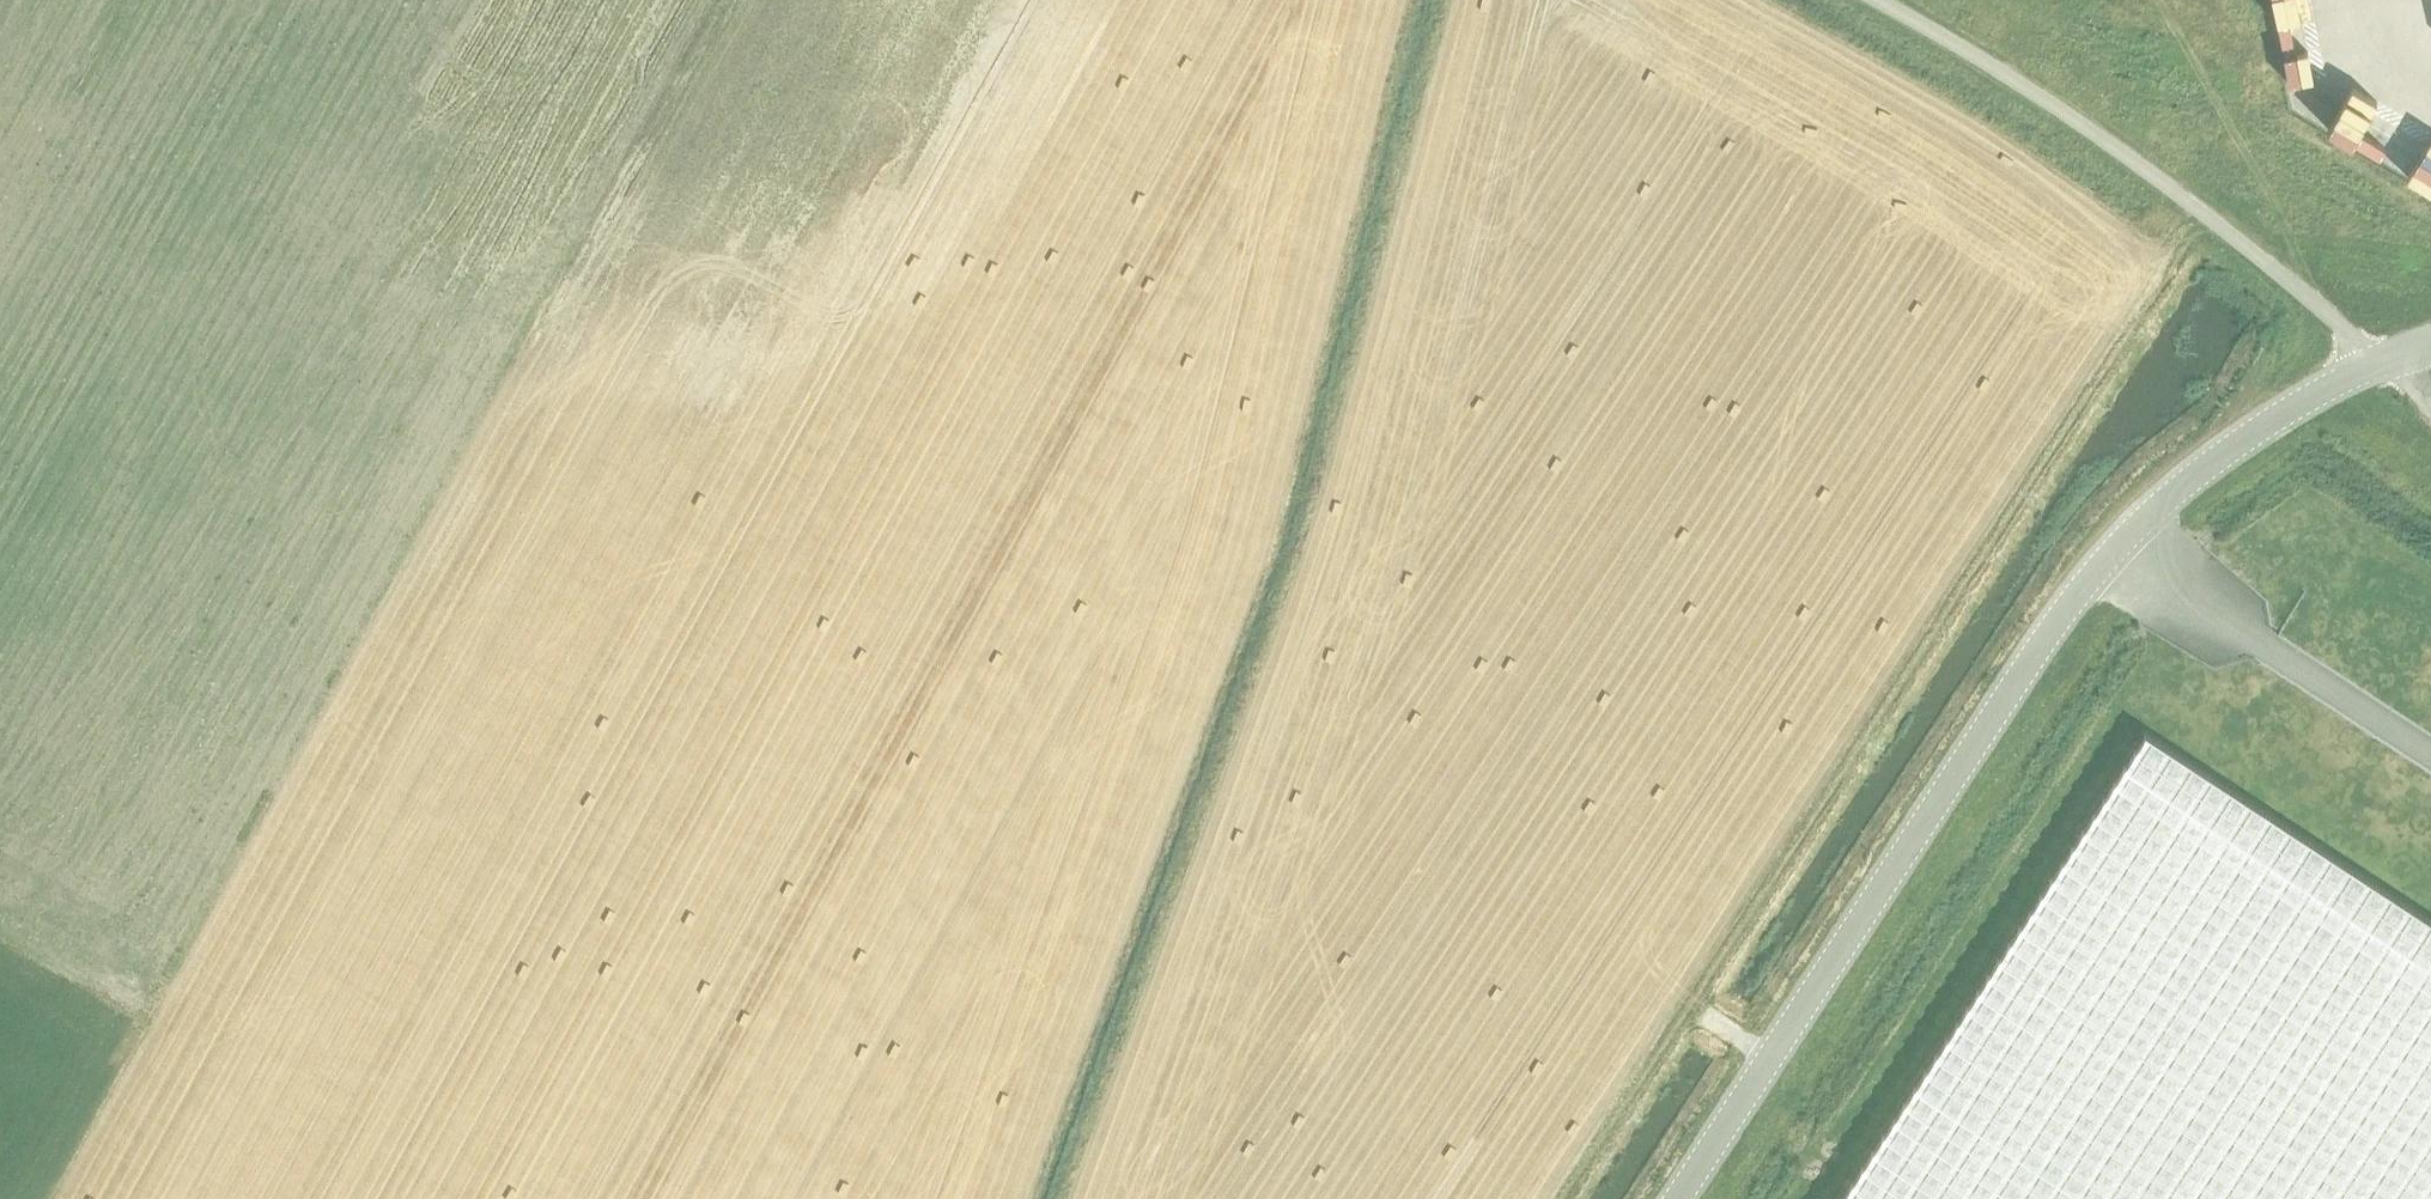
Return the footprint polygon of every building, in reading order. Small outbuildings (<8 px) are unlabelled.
[(2147,733),(1842,1198),(2430,1198),(2430,919),(2147,733)]
